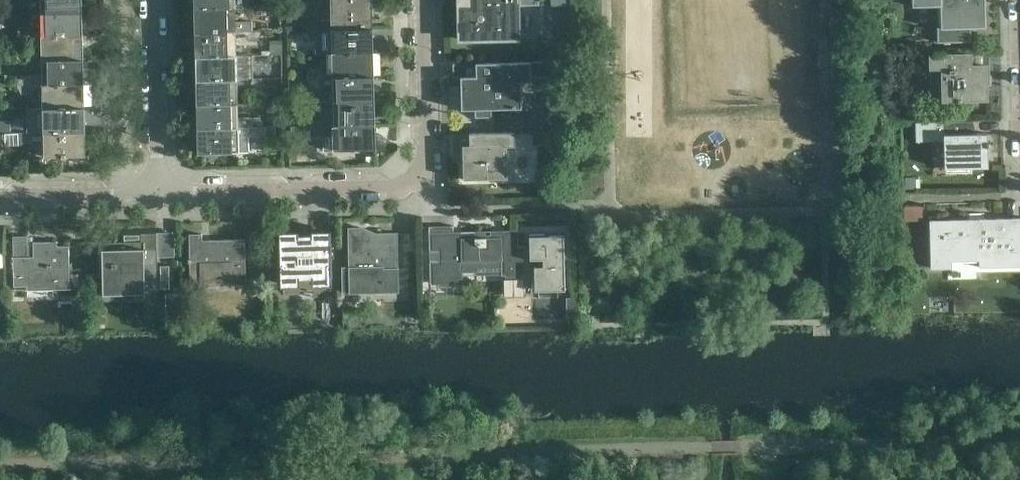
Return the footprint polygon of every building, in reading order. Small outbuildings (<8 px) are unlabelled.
[(82,0),(41,0),(42,12),(82,11),(82,0)] [(235,0),(194,0),(195,8),(235,7),(235,0)] [(503,6),(540,5),(540,0),(476,0),(476,6),(459,6),(460,39),(498,39),(498,20),(504,19),(503,6)] [(985,0),(941,0),(941,28),(985,27),(985,0)] [(372,28),(372,4),(331,5),(332,27),(322,27),(319,20),(310,20),(307,28),(307,30),(372,28)] [(236,29),(235,7),(195,8),(195,32),(261,31),(260,29),(257,21),(248,22),(245,29),(236,29)] [(83,35),(82,11),(42,12),(42,34),(33,34),(29,27),(20,27),(17,35),(17,37),(83,35)] [(373,52),(372,28),(307,30),(307,32),(311,39),(319,39),(322,31),(332,31),(332,53),(373,52)] [(236,55),(236,33),(245,33),(249,41),(258,41),(261,33),(261,31),(195,32),(196,56),(236,55)] [(83,59),(83,35),(17,37),(17,39),(21,46),(30,46),(33,38),(42,38),(43,60),(83,59)] [(374,76),(373,52),(332,53),(333,75),(324,75),(320,68),(311,68),(308,76),(308,78),(374,76)] [(987,99),(986,65),(970,66),(970,54),(931,55),(932,100),(955,100),(955,101),(962,101),(962,100),(987,99)] [(237,77),(236,55),(196,56),(196,80),(262,79),(262,77),(258,69),(249,70),(246,77),(237,77)] [(84,83),(83,59),(43,60),(43,75),(22,75),(18,83),(19,85),(84,83)] [(520,93),(519,76),(517,76),(517,62),(480,63),(480,76),(461,77),(462,109),(506,108),(506,93),(520,93)] [(374,100),(374,76),(308,78),(308,80),(312,87),(321,87),(324,79),(333,79),(334,101),(374,100)] [(238,103),(237,81),(247,81),(250,89),(259,88),(262,81),(262,79),(196,80),(197,104),(238,103)] [(84,107),(84,83),(19,85),(19,87),(22,94),(31,94),(34,86),(43,86),(44,108),(84,107)] [(375,124),(374,100),(334,101),(334,123),(325,123),(321,116),(313,116),(310,124),(310,125),(375,124)] [(238,125),(238,103),(197,104),(198,128),(263,127),(263,125),(259,117),(251,118),(248,125),(238,125)] [(85,131),(84,107),(44,108),(44,122),(23,123),(20,131),(20,133),(85,131)] [(990,146),(990,141),(988,141),(988,133),(967,134),(967,121),(931,121),(932,141),(944,141),(944,168),(988,167),(988,146),(990,146)] [(375,124),(310,125),(290,126),(290,135),(306,135),(306,137),(325,137),(325,135),(335,134),(335,149),(375,149),(375,124)] [(239,152),(238,129),(248,129),(251,137),(260,136),(263,129),(263,127),(198,128),(198,153),(239,152)] [(85,156),(85,131),(20,133),(20,135),(23,142),(32,142),(45,157),(85,156)] [(508,178),(507,146),(515,146),(514,132),(470,133),(470,145),(463,145),(464,179),(508,178)] [(930,220),(931,268),(952,268),(951,255),(979,254),(980,267),(1019,266),(1019,218),(930,220)] [(526,275),(525,246),(514,246),(514,234),(486,235),(486,231),(461,231),(461,235),(454,235),(454,226),(429,226),(429,251),(447,251),(448,261),(430,261),(430,283),(463,282),(463,268),(501,267),(502,275),(526,275)] [(398,291),(397,233),(363,234),(363,228),(349,228),(350,267),(342,267),(342,291),(350,291),(350,292),(398,291)] [(278,232),(280,282),(331,281),(330,231),(278,232)] [(158,269),(158,265),(154,265),(154,257),(158,257),(157,233),(141,233),(141,236),(140,236),(139,234),(124,234),(125,239),(126,242),(101,242),(102,275),(104,275),(104,288),(117,288),(117,290),(126,290),(126,298),(144,298),(144,289),(158,289),(158,285),(161,285),(161,288),(169,288),(169,265),(161,266),(161,269),(158,269)] [(246,285),(245,239),(209,240),(209,243),(203,243),(203,240),(201,234),(189,234),(190,258),(188,258),(188,262),(190,262),(190,285),(202,285),(201,280),(231,279),(231,285),(246,285)] [(70,289),(69,246),(57,246),(57,241),(33,242),(34,249),(27,249),(27,236),(13,236),(14,257),(13,257),(14,286),(52,285),(52,289),(70,289)] [(565,236),(531,237),(532,263),(535,263),(536,292),(566,292),(565,236)] [(167,316),(167,292),(149,292),(149,316),(167,316)] [(168,292),(169,321),(183,320),(183,292),(168,292)]
